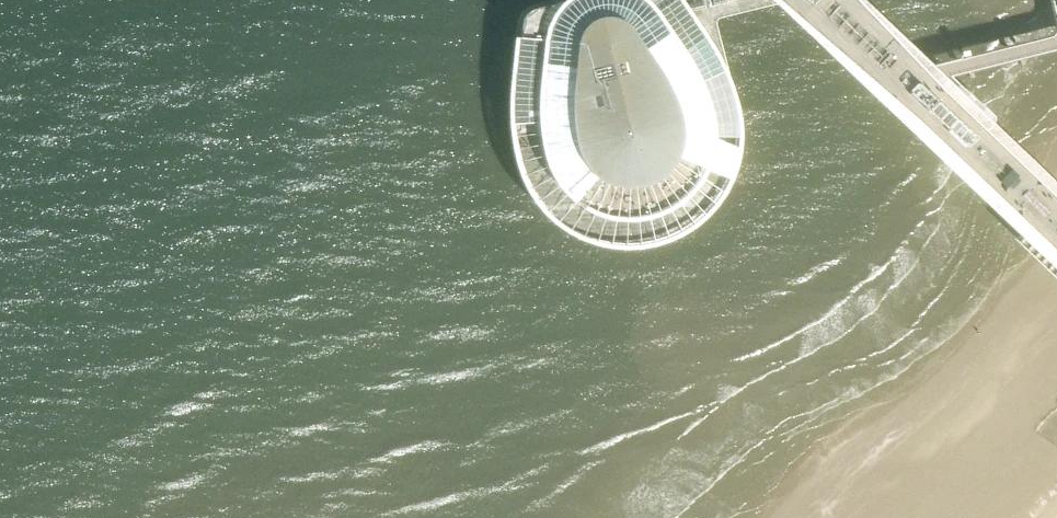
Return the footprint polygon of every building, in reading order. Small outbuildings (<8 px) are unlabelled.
[(506,100),(507,127),(535,122),(536,134),(537,145),(540,156),(543,167),(548,177),(555,187),(562,196),(570,203),(580,210),(590,215),(601,219),(612,221),(623,222),(635,222),(646,220),(657,216),(667,211),(676,205),(685,198),(693,189),(699,180),(704,170),(708,159),(710,148),(711,137),(709,114),(706,103),(702,92),(698,82),(725,70),(717,58),(711,47),(704,36),(679,0),(615,0),(616,7),(606,5),(597,5),(587,8),(579,12),(572,18),(566,26),(562,34),(560,43),(540,41),(512,38),(509,76),(506,100)] [(771,5),(1056,276),(1056,187),(991,124),(991,116),(950,78),(1056,50),(1056,0),(1047,0),(1053,26),(1053,30),(1051,34),(928,65),(859,0),(766,0),(771,5)]
